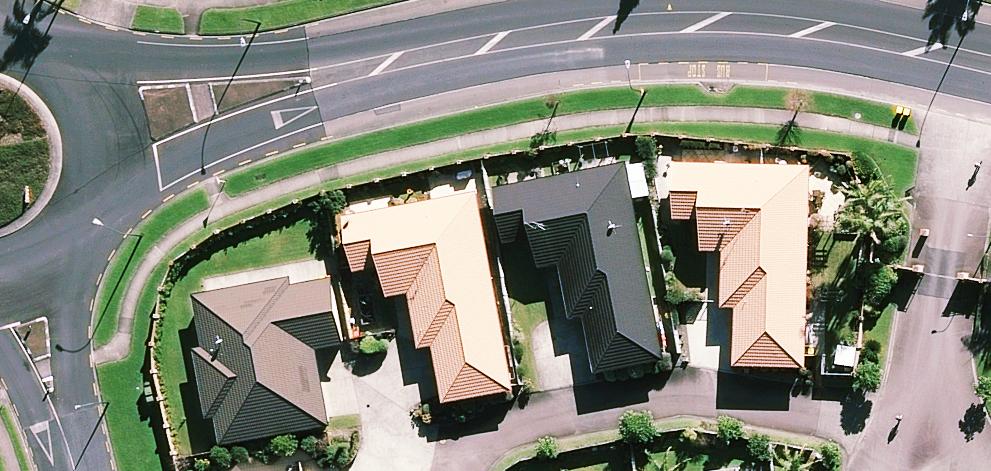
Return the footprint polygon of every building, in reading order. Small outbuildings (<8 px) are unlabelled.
[(666,366),(628,169),(497,195),(508,249),(538,243),(544,273),(565,269),(575,323),(588,320),(599,379),(666,366)] [(814,176),(681,171),(679,225),(707,226),(706,255),(729,256),(727,310),(742,311),(739,372),(807,374),(814,176)] [(517,395),(477,199),(348,226),(359,277),(386,272),(392,302),(414,297),(424,350),(437,347),(449,408),(517,395)] [(347,351),(336,280),(196,301),(218,450),(332,433),(320,355),(347,351)]
